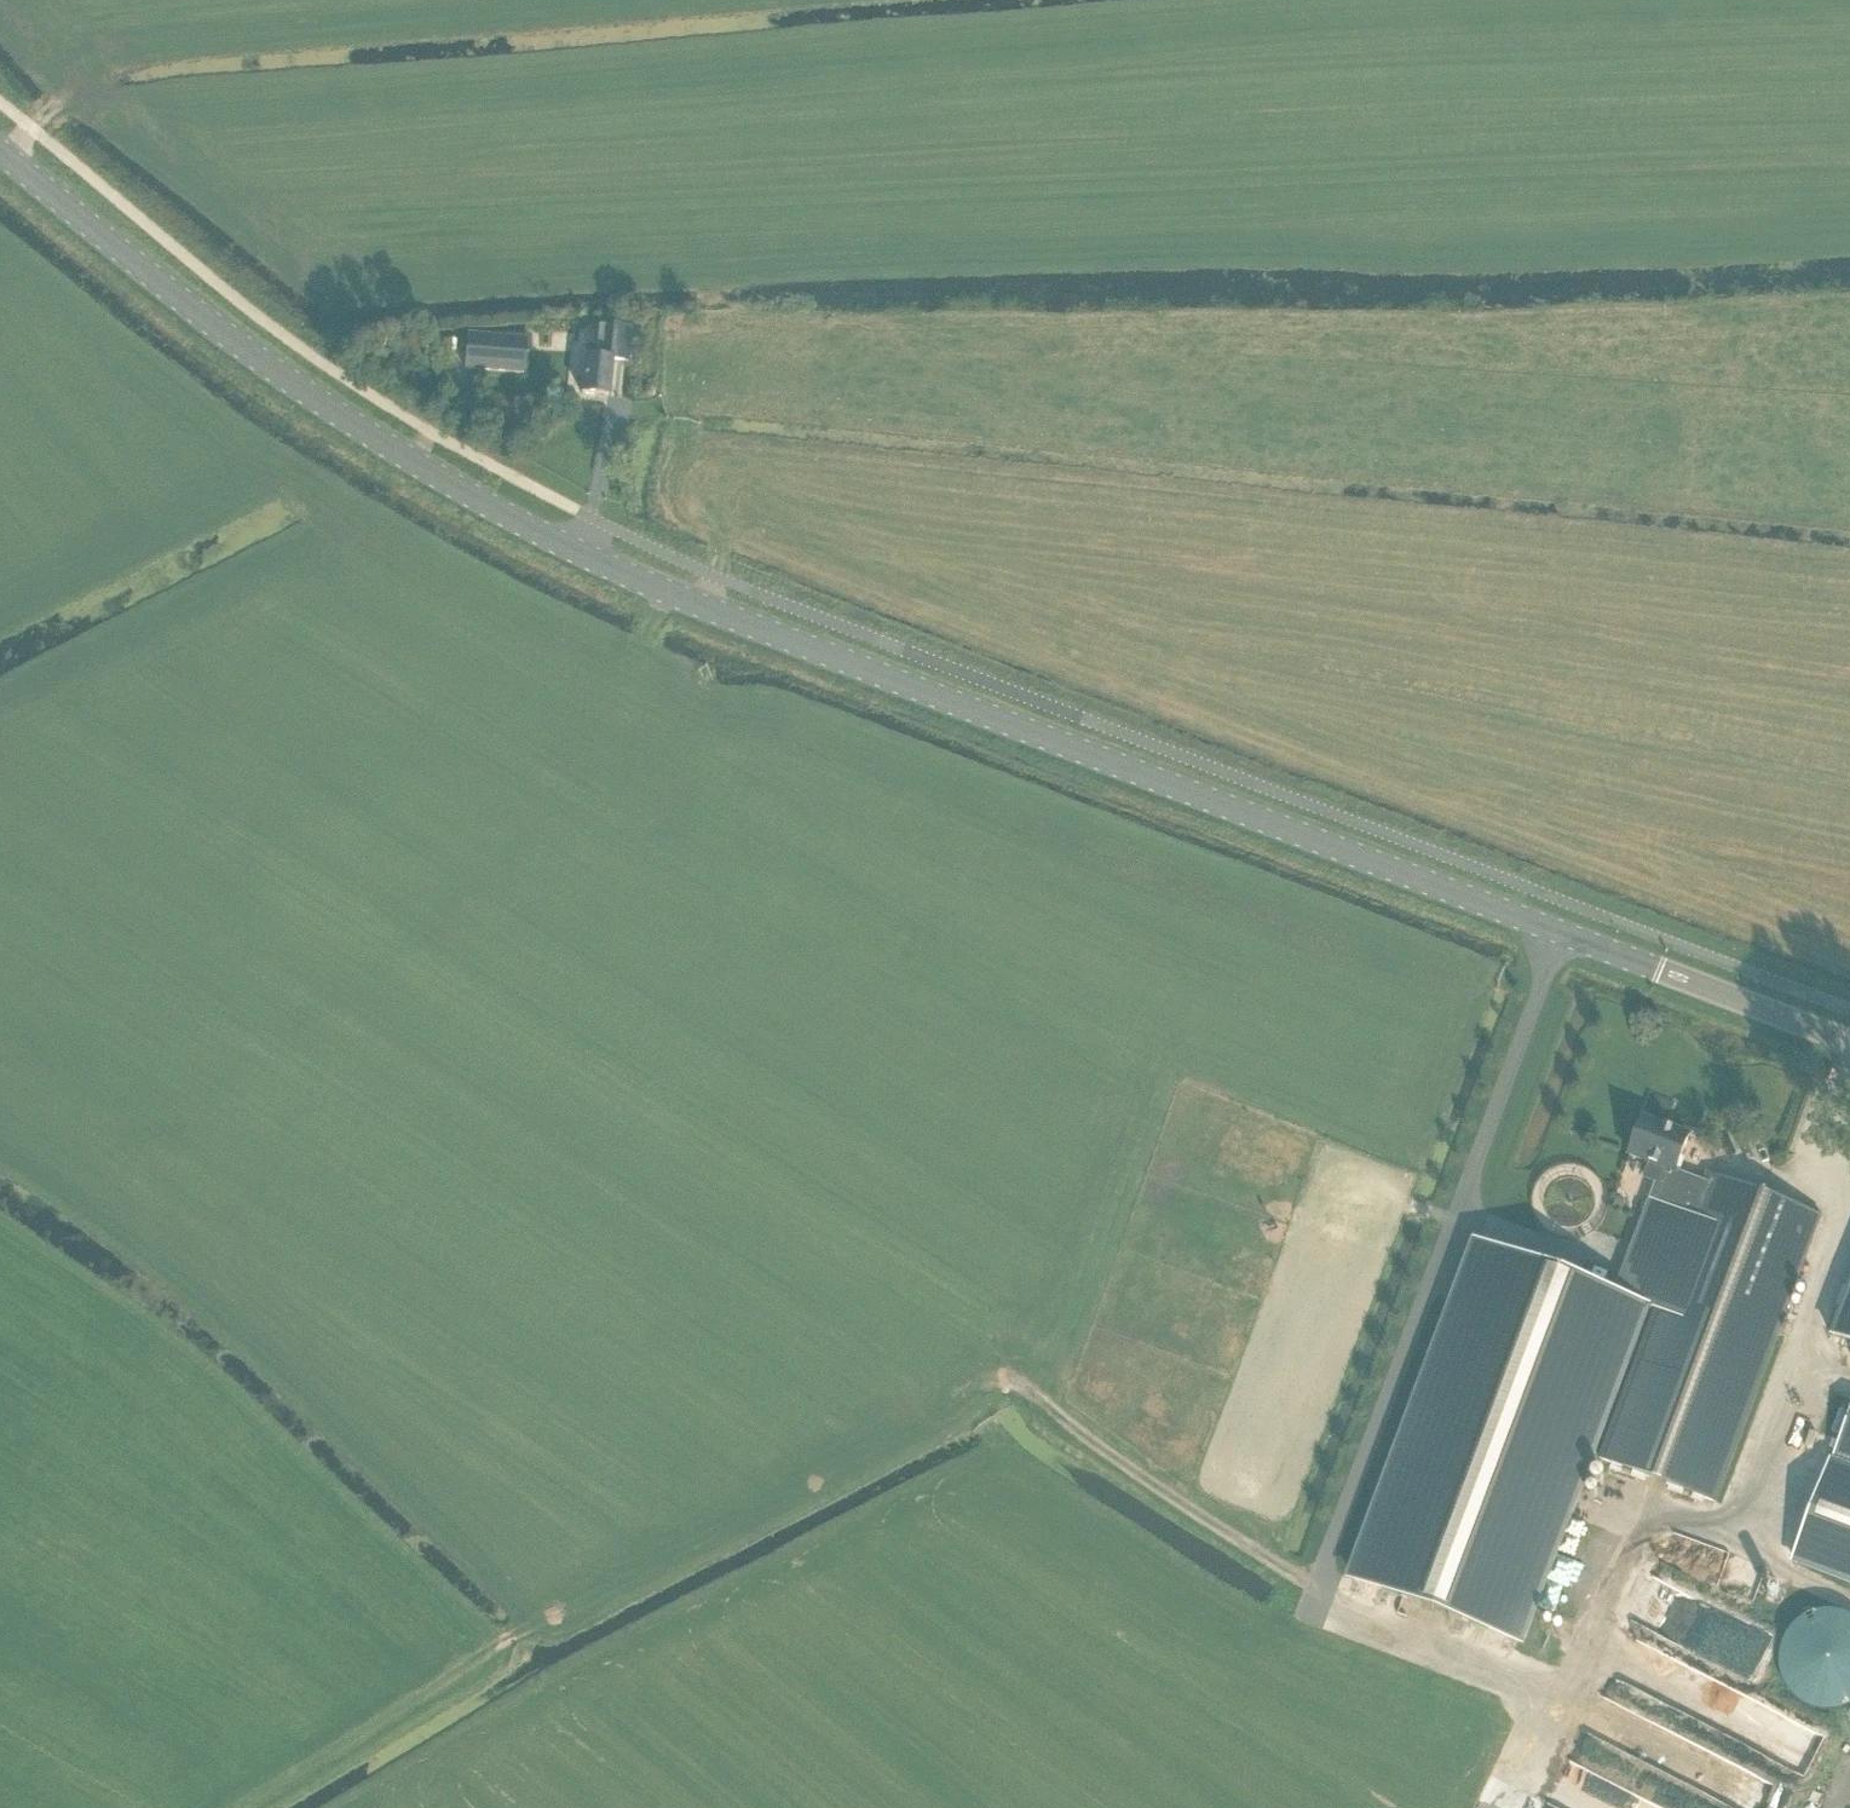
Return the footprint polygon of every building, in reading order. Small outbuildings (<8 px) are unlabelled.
[(627,364),(629,346),(631,331),(599,328),(596,358),(585,357),(581,394),(608,396),(611,363),(627,364)] [(524,377),(528,341),(468,335),(465,371),(524,377)] [(1657,1181),(1650,1198),(1656,1201),(1620,1296),(1480,1244),(1355,1577),(1355,1578),(1518,1640),(1637,1322),(1644,1303),(1657,1309),(1651,1327),(1601,1458),(1715,1501),(1822,1215),(1709,1172),(1705,1181),(1676,1170),(1689,1135),(1644,1118),(1630,1154),(1649,1162),(1652,1163),(1646,1177),(1657,1181)] [(1831,1336),(1849,1343),(1849,1284),(1831,1336)] [(1849,1462),(1849,1413),(1834,1456),(1849,1462)] [(1849,1579),(1849,1469),(1831,1462),(1795,1558),(1849,1579)] [(1833,1709),(1839,1708),(1845,1706),(1849,1703),(1849,1619),(1846,1617),(1840,1615),(1834,1613),(1827,1612),(1820,1613),(1812,1614),(1805,1616),(1800,1619),(1795,1623),(1790,1627),(1786,1631),(1783,1637),(1780,1642),(1776,1654),(1776,1667),(1779,1679),(1785,1690),(1794,1699),(1804,1706),(1816,1709),(1821,1710),(1827,1710),(1833,1709)]
